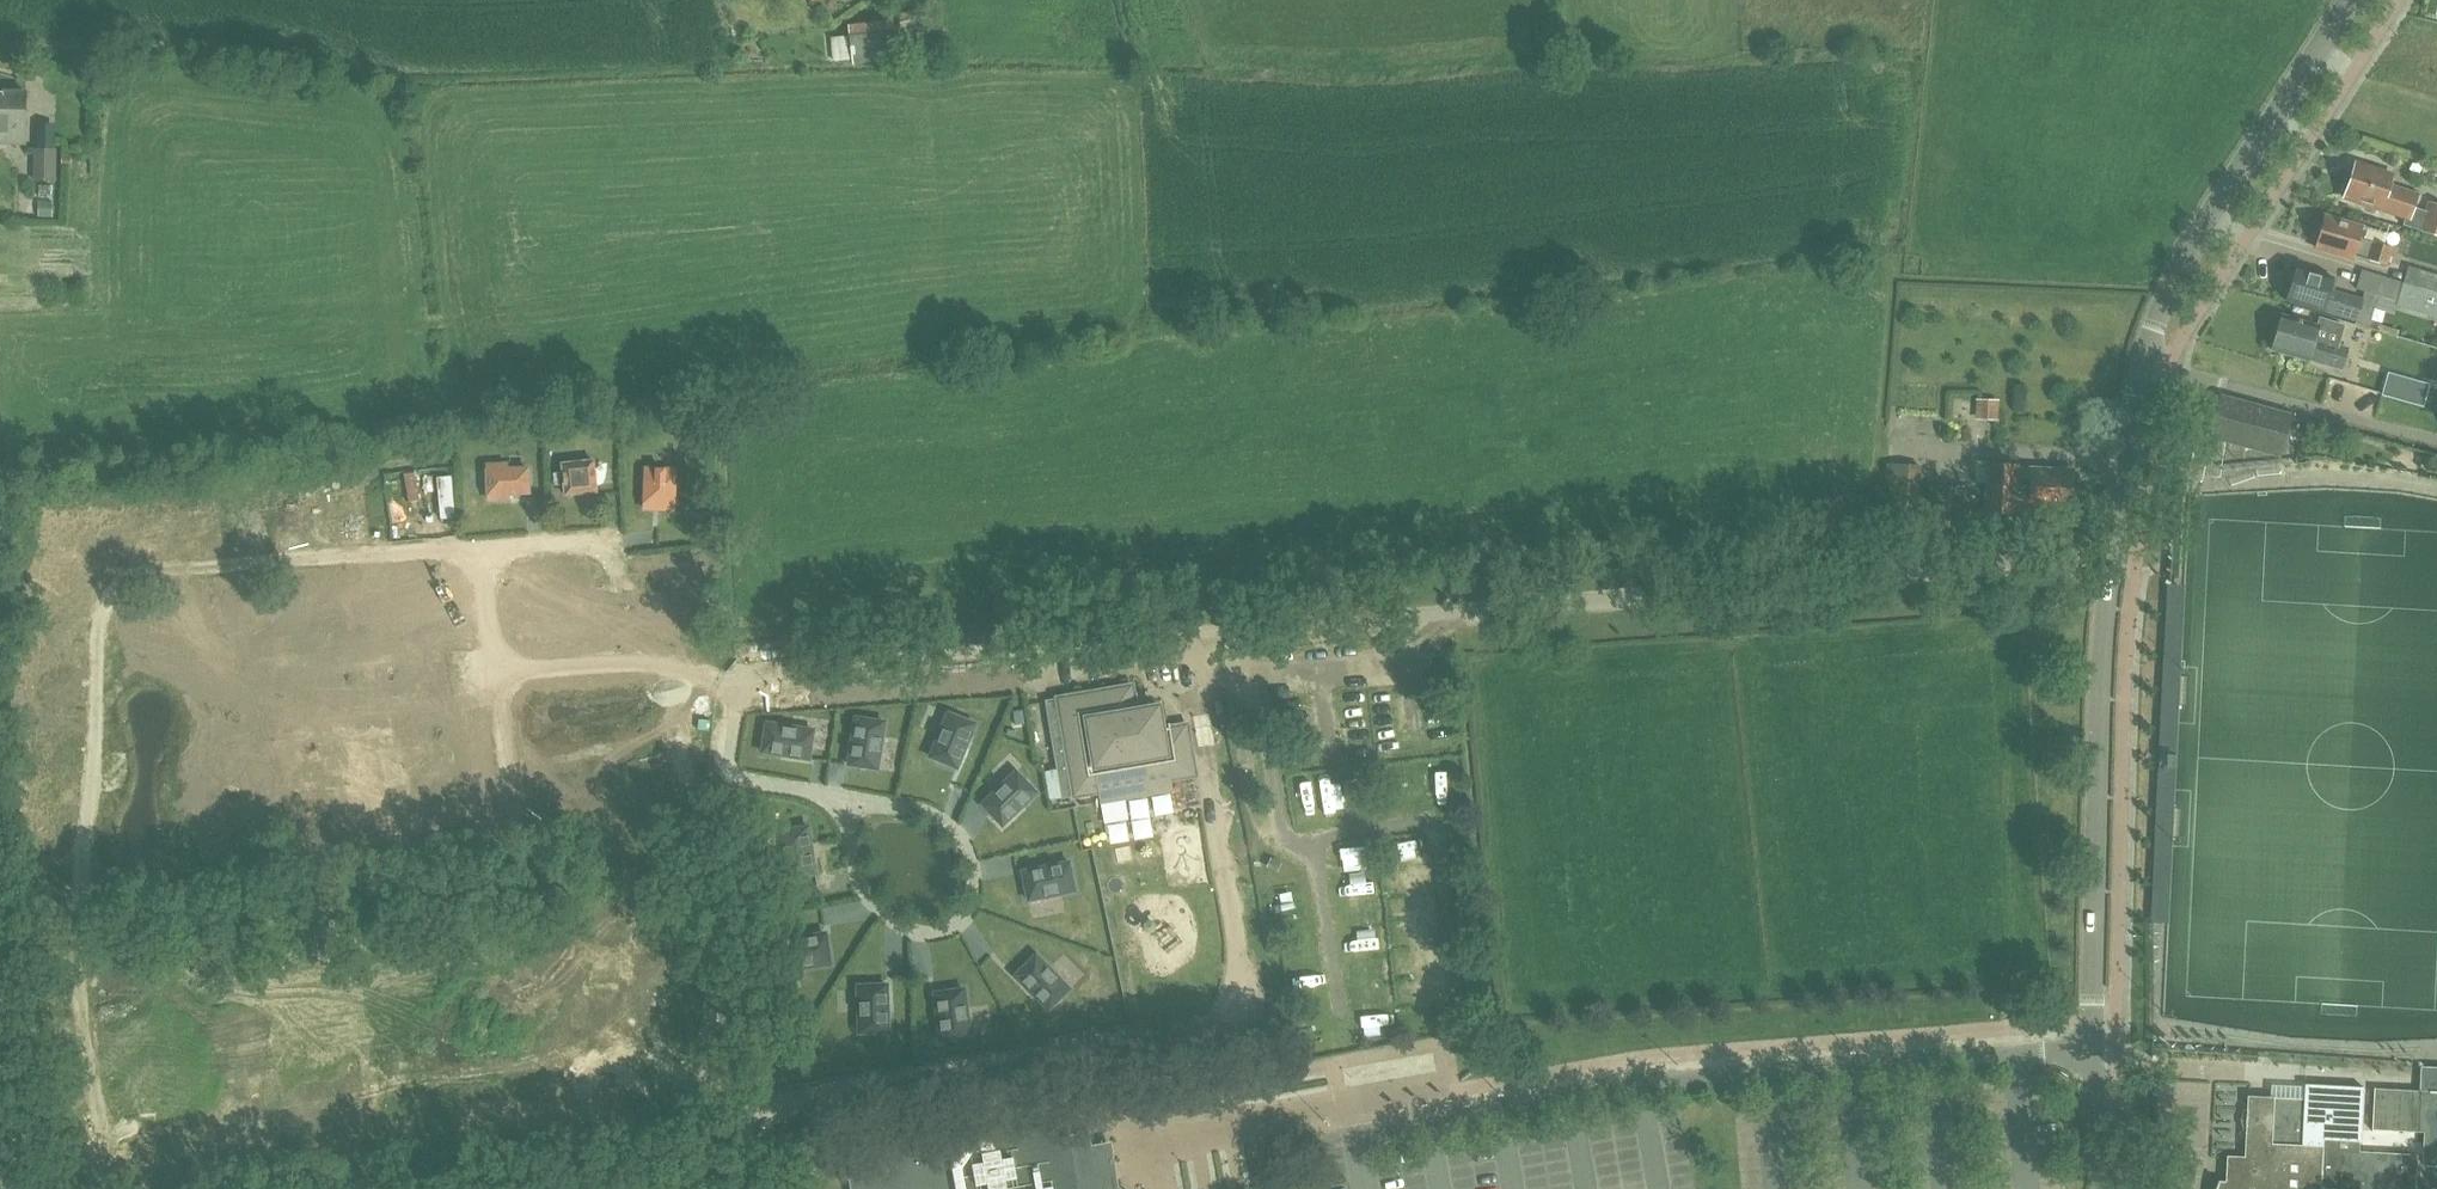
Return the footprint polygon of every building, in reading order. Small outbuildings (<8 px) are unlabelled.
[(898,59),(894,30),(849,35),(852,64),(898,59)] [(0,93),(0,143),(25,143),(26,92),(3,91),(3,93),(0,93)] [(55,151),(36,150),(35,181),(54,182),(55,151)] [(2414,210),(2419,194),(2389,185),(2392,175),(2355,163),(2344,198),(2380,209),(2380,210),(2423,224),(2421,231),(2436,237),(2436,206),(2430,204),(2426,214),(2414,210)] [(2386,266),(2392,248),(2359,238),(2363,226),(2341,219),(2341,222),(2324,216),(2315,246),(2353,258),(2353,256),(2367,261),(2368,260),(2386,266)] [(2333,278),(2297,266),(2296,269),(2291,270),(2288,279),(2291,283),(2286,301),(2322,312),(2323,311),(2356,322),(2363,301),(2329,290),(2333,278)] [(2408,284),(2436,292),(2436,276),(2412,269),(2408,284)] [(2408,284),(2362,270),(2356,290),(2398,303),(2397,307),(2436,318),(2436,292),(2408,284)] [(2342,370),(2348,348),(2315,339),(2319,327),(2282,316),(2272,350),(2308,361),(2309,360),(2342,370)] [(2389,374),(2383,394),(2422,405),(2427,385),(2389,374)] [(2222,395),(2216,415),(2214,424),(2211,435),(2233,441),(2279,453),(2289,417),(2290,414),(2222,395)] [(593,460),(562,464),(565,495),(596,492),(593,460)] [(487,465),(489,499),(509,498),(509,493),(529,492),(528,468),(508,469),(507,464),(487,465)] [(1919,466),(1888,464),(1884,530),(1915,533),(1919,466)] [(2030,510),(2030,508),(2070,510),(2072,472),(2052,471),(2052,470),(2031,469),(2030,473),(2017,472),(2017,467),(1988,466),(1986,513),(2015,515),(2015,509),(2030,510)] [(645,469),(644,508),(674,509),(675,470),(645,469)] [(1971,489),(1929,487),(1928,526),(1969,527),(1971,489)] [(1131,686),(1058,699),(1075,795),(1098,791),(1100,804),(1173,792),(1171,778),(1194,774),(1186,725),(1170,728),(1169,723),(1168,723),(1168,728),(1162,729),(1158,706),(1135,710),(1134,704),(1139,703),(1138,702),(1134,702),(1131,686)] [(975,724),(948,713),(930,757),(956,768),(975,724)] [(856,718),(848,765),(877,769),(884,722),(856,718)] [(766,724),(762,752),(809,759),(813,731),(766,724)] [(1016,772),(982,805),(1002,826),(1036,792),(1016,772)] [(1304,801),(1328,797),(1326,784),(1302,787),(1304,801)] [(815,874),(808,827),(779,831),(786,878),(815,874)] [(1069,862),(1022,872),(1028,900),(1075,891),(1069,862)] [(777,941),(782,970),(830,963),(825,934),(777,941)] [(1069,989),(1036,955),(1015,975),(1049,1009),(1069,989)] [(859,1033),(864,1033),(888,1032),(887,985),(858,985),(859,1033)] [(970,1036),(963,989),(935,993),(941,1040),(970,1036)] [(2422,1068),(2422,1074),(2422,1077),(2436,1078),(2436,1068),(2422,1068)] [(2225,1183),(2225,1184),(2269,1186),(2269,1188),(2416,1188),(2417,1155),(2338,1151),(2339,1141),(2361,1142),(2364,1088),(2305,1085),(2303,1107),(2296,1106),(2291,1106),(2291,1099),(2248,1098),(2247,1107),(2243,1113),(2241,1121),(2242,1129),(2246,1136),(2245,1158),(2227,1158),(2225,1183)] [(2376,1089),(2374,1131),(2430,1134),(2429,1168),(2436,1168),(2436,1092),(2418,1092),(2376,1089)] [(837,1155),(842,1181),(849,1180),(850,1188),(1123,1188),(1119,1186),(1114,1161),(1109,1162),(1105,1143),(1100,1144),(1100,1143),(1091,1145),(1088,1131),(1071,1135),(1068,1119),(872,1154),(871,1149),(837,1155)] [(864,1135),(847,1138),(849,1152),(866,1149),(864,1135)]
